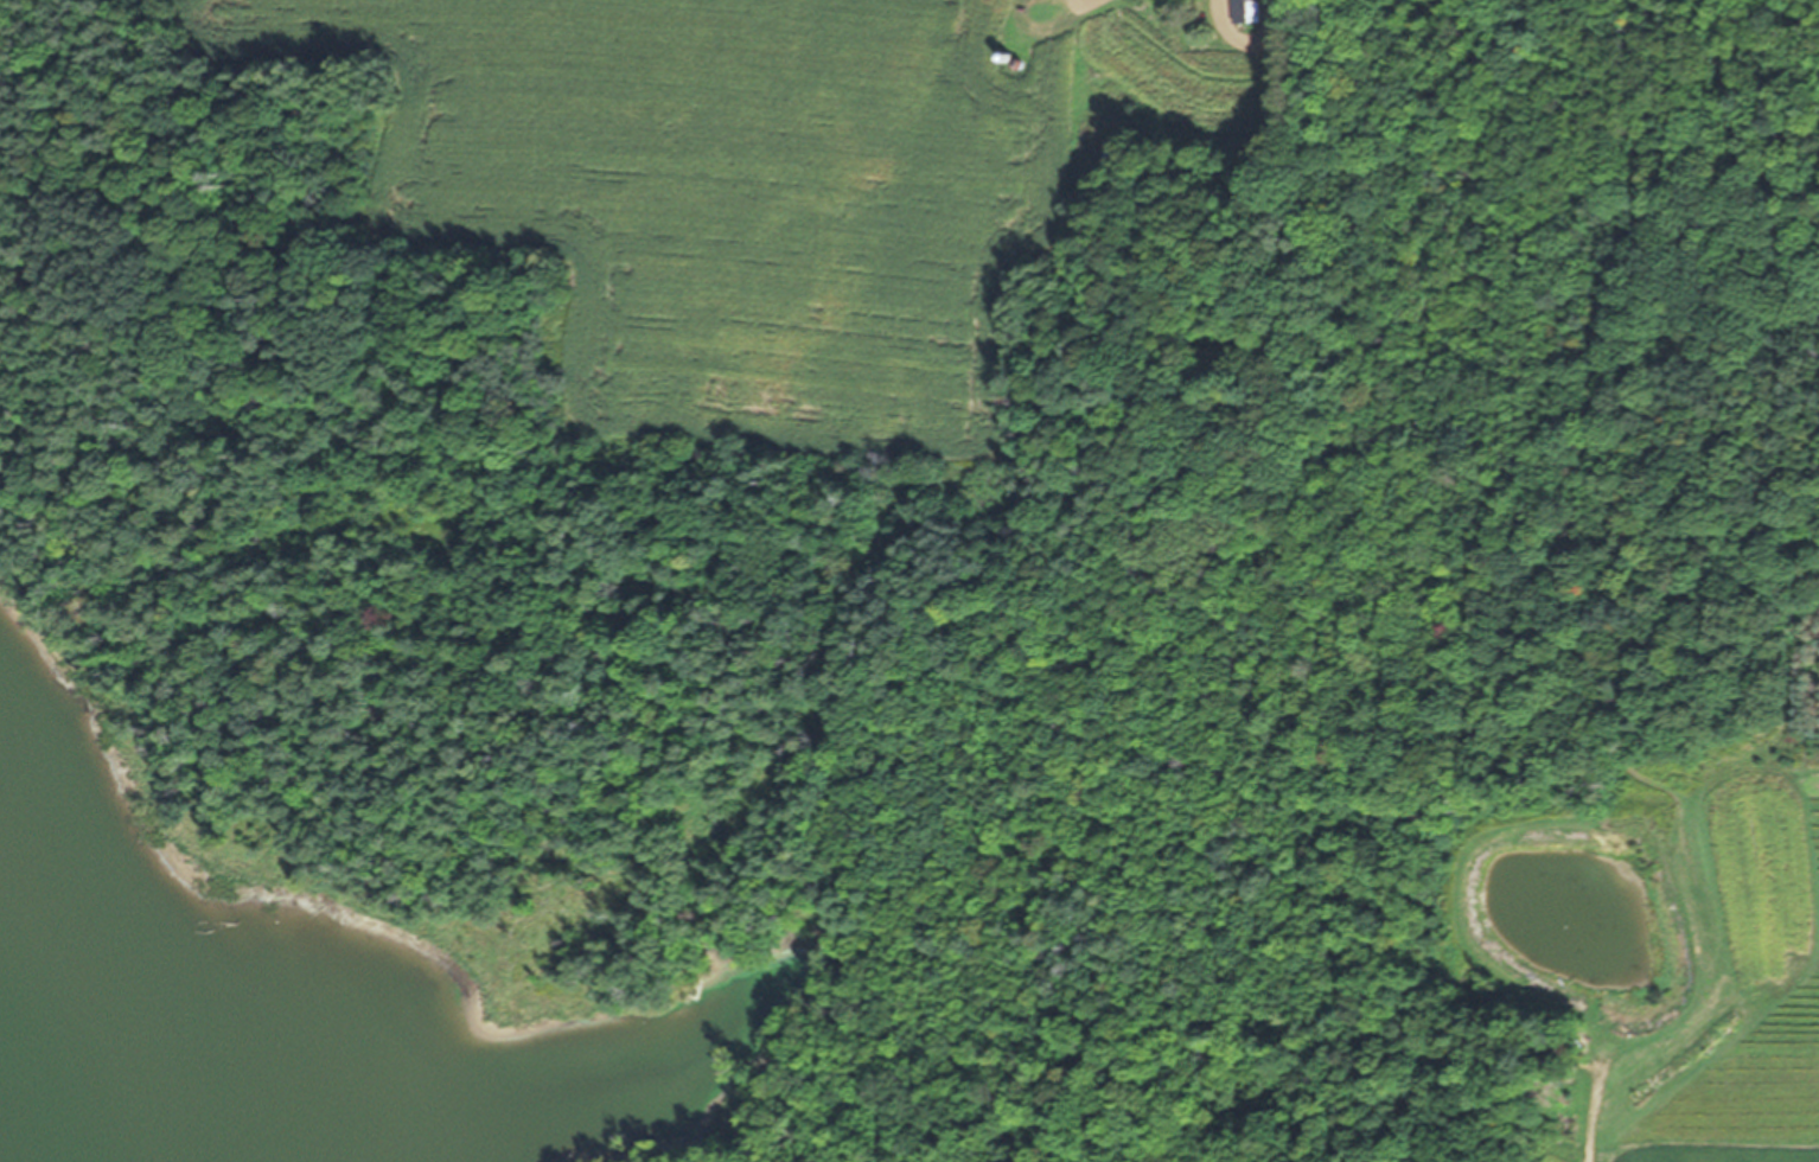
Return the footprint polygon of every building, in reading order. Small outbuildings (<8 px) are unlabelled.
[(1261,24),(1261,0),(1234,0),(1234,24),(1261,24)]
